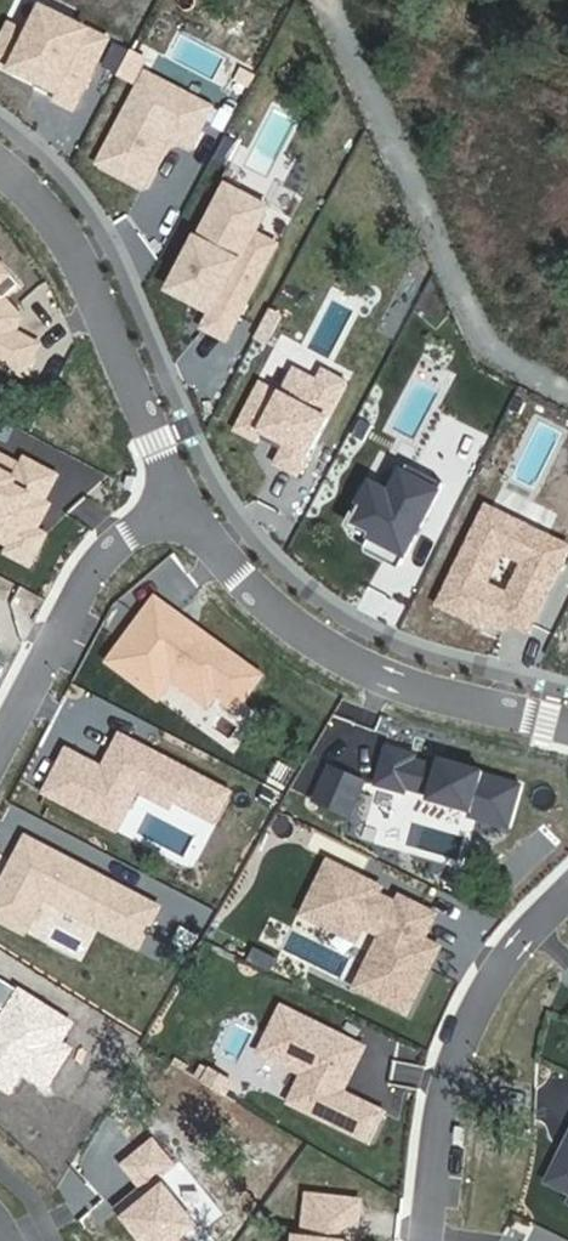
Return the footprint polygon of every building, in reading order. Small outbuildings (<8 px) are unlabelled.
[(0,47),(0,63),(57,93),(54,100),(72,110),(108,40),(43,8),(30,35),(10,25),(0,47)] [(93,89),(107,97),(118,76),(104,68),(93,89)] [(134,84),(118,76),(107,97),(123,106),(134,84)] [(144,188),(167,146),(161,143),(166,134),(171,137),(191,148),(210,112),(147,78),(101,165),(144,188)] [(167,145),(171,137),(166,134),(161,143),(167,146),(167,145)] [(227,137),(215,160),(228,166),(239,144),(227,137)] [(170,291),(198,308),(205,298),(216,305),(203,329),(230,343),(278,245),(255,234),(269,208),(227,186),(199,241),(196,239),(170,291)] [(21,378),(35,356),(31,339),(17,332),(22,320),(4,300),(0,295),(9,287),(13,292),(20,285),(0,263),(0,366),(21,378)] [(0,295),(4,300),(13,292),(9,287),(0,295)] [(269,310),(264,321),(276,328),(281,317),(269,310)] [(276,328),(264,321),(255,338),(267,344),(276,328)] [(235,431),(259,443),(261,439),(280,449),(279,452),(270,471),(297,484),(348,382),(323,370),(318,380),(295,368),(282,393),(261,383),(235,431)] [(510,410),(520,415),(525,403),(515,398),(510,410)] [(362,420),(353,436),(364,443),(373,426),(362,420)] [(259,443),(279,452),(280,449),(261,439),(259,443)] [(0,456),(0,540),(16,549),(14,555),(32,565),(47,538),(33,531),(57,477),(30,464),(27,470),(0,456)] [(409,465),(393,495),(373,485),(350,527),(375,540),(370,550),(401,567),(445,484),(409,465)] [(546,601),(541,599),(548,583),(554,586),(567,558),(567,546),(488,506),(438,604),(480,625),(483,619),(505,631),(509,624),(529,634),(546,601)] [(350,527),(355,517),(353,516),(346,528),(357,534),(359,531),(350,527)] [(263,676),(195,626),(191,632),(177,621),(180,615),(158,599),(110,663),(159,701),(173,681),(209,709),(219,695),(239,709),(263,676)] [(195,626),(180,615),(177,621),(191,632),(195,626)] [(46,793),(98,820),(109,800),(128,810),(139,788),(173,805),(176,801),(216,821),(231,793),(121,736),(111,754),(116,757),(107,772),(102,769),(68,751),(46,793)] [(444,760),(442,765),(406,755),(407,751),(389,746),(377,786),(407,795),(408,791),(432,797),(430,802),(472,813),(471,819),(510,830),(523,785),(484,774),(485,771),(444,760)] [(111,754),(102,769),(107,772),(116,757),(111,754)] [(269,779),(284,788),(294,771),(279,762),(269,779)] [(332,767),(316,801),(350,816),(365,782),(332,767)] [(117,830),(128,810),(109,800),(98,820),(117,830)] [(30,839),(0,897),(0,918),(25,930),(43,895),(144,947),(162,909),(30,839)] [(303,914),(327,927),(334,912),(363,927),(383,937),(357,988),(407,1014),(429,971),(424,968),(435,946),(427,941),(438,919),(404,901),(401,906),(380,896),(383,890),(329,862),(303,914)] [(470,883),(454,874),(448,886),(464,894),(470,883)] [(356,941),(363,927),(334,912),(327,927),(356,941)] [(441,949),(435,946),(424,968),(429,971),(441,949)] [(278,958),(256,947),(248,962),(270,972),(278,958)] [(62,1044),(74,1025),(0,978),(0,1008),(8,1013),(0,1026),(0,1085),(12,1093),(25,1072),(49,1088),(73,1051),(62,1044)] [(362,1047),(279,1005),(256,1051),(301,1074),(287,1102),(324,1121),(368,1143),(384,1111),(340,1089),(362,1047)] [(194,1076),(200,1080),(207,1068),(201,1065),(194,1076)] [(207,1068),(200,1080),(224,1094),(231,1082),(207,1068)] [(124,1166),(142,1189),(118,1209),(143,1240),(182,1240),(181,1240),(200,1227),(162,1178),(177,1165),(155,1141),(124,1166)] [(567,1152),(550,1185),(567,1193),(567,1152)] [(361,1203),(309,1196),(304,1240),(297,1239),(297,1240),(357,1240),(361,1203)]
